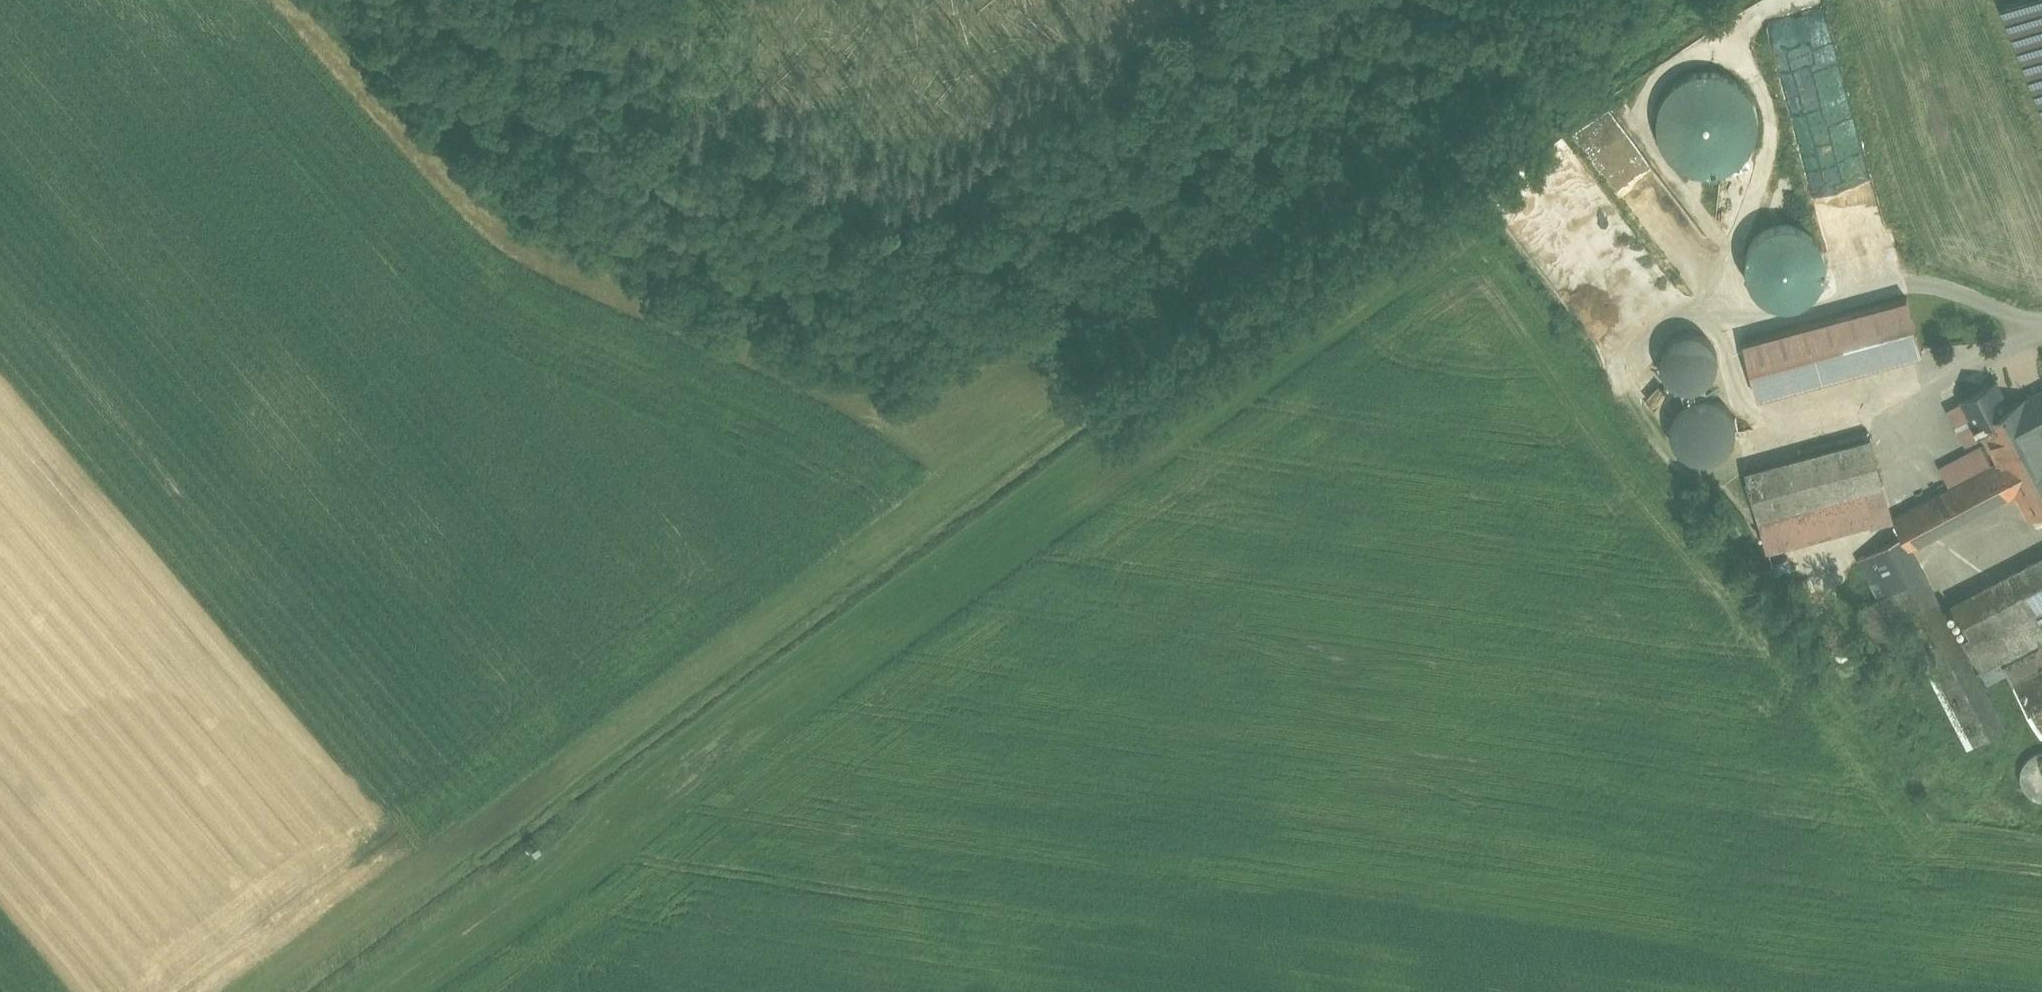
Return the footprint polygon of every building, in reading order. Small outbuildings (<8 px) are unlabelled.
[(2010,2),(2041,82),(2041,0),(2016,0),(2010,2)] [(1907,291),(1748,336),(1763,389),(1923,344),(1907,291)] [(2041,431),(2041,392),(2016,406),(2003,380),(1953,406),(1982,462),(2041,431)] [(1752,460),(1773,540),(1894,508),(1873,428),(1752,460)] [(1982,462),(1892,510),(1901,527),(1854,552),(1879,599),(1896,590),(1976,742),(2009,725),(1912,541),(2016,486),(2031,514),(2041,509),(2041,431),(1982,462)] [(1957,596),(1994,665),(2004,660),(2041,640),(2041,551),(1957,596)] [(2004,660),(2041,731),(2041,640),(2004,660)]
